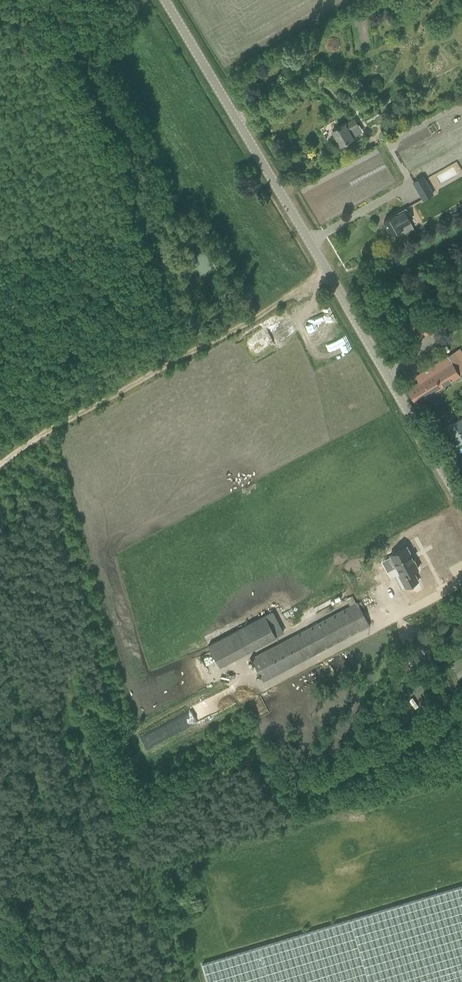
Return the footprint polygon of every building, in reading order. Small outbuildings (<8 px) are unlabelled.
[(358,125),(354,119),(354,118),(344,123),(332,130),(340,145),(352,137),(348,130),(358,125)] [(412,182),(423,199),(434,193),(424,175),(412,182)] [(392,215),(384,220),(391,234),(400,229),(402,227),(405,232),(413,227),(407,216),(410,215),(406,207),(392,215)] [(409,305),(406,296),(399,298),(402,307),(409,305)] [(323,310),(330,328),(338,325),(331,307),(323,310)] [(432,330),(422,315),(406,326),(415,341),(432,330)] [(311,342),(320,362),(337,355),(343,368),(351,365),(354,371),(360,368),(343,328),(311,342)] [(407,389),(416,403),(424,397),(461,374),(461,351),(460,348),(458,349),(416,376),(420,381),(416,384),(407,389)] [(461,413),(461,402),(453,407),(458,416),(461,413)] [(445,427),(455,445),(461,441),(461,418),(461,417),(445,427)] [(391,556),(382,560),(388,571),(397,566),(401,574),(400,575),(406,587),(409,586),(418,581),(413,571),(418,568),(406,545),(397,550),(390,554),(391,556)] [(370,625),(357,603),(251,658),(263,681),(333,644),(358,631),(370,625)] [(220,666),(276,636),(265,615),(209,645),(220,666)] [(453,665),(460,677),(461,676),(461,661),(453,665)] [(202,964),(208,981),(461,981),(461,886),(202,964)]
